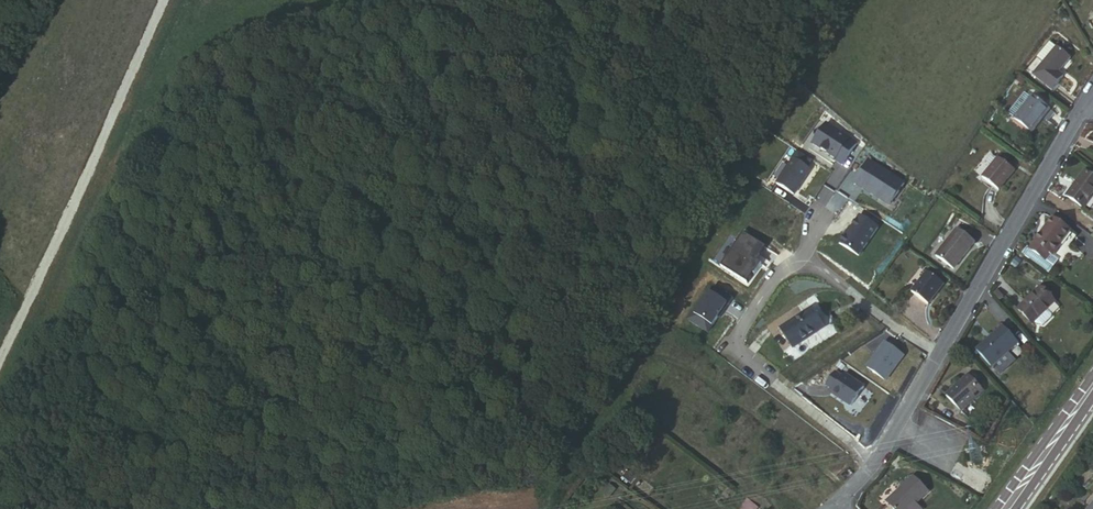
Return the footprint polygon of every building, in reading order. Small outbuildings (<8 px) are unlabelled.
[(1030,52),(1037,57),(1049,40),(1042,35),(1030,52)] [(1049,40),(1037,57),(1027,72),(1049,87),(1060,71),(1053,67),(1065,51),(1049,40)] [(1013,118),(1030,129),(1041,114),(1046,117),(1052,108),(1030,92),(1028,95),(1021,90),(1007,112),(1014,117),(1013,118)] [(839,166),(854,144),(823,123),(809,144),(819,151),(820,150),(823,152),(823,153),(832,160),(832,161),(839,166)] [(993,157),(978,179),(997,191),(1012,170),(993,157)] [(791,196),(807,170),(790,158),(773,184),(791,196)] [(866,160),(851,183),(860,189),(861,187),(876,197),(875,199),(886,206),(901,183),(866,160)] [(1092,182),(1092,178),(1078,166),(1058,190),(1075,204),(1092,182)] [(1015,250),(1040,268),(1044,262),(1037,256),(1039,254),(1041,255),(1063,227),(1046,214),(1022,245),(1020,243),(1015,250)] [(836,244),(856,256),(875,227),(856,215),(846,231),(843,235),(842,235),(836,244)] [(952,224),(932,254),(951,266),(971,237),(952,224)] [(718,267),(745,284),(751,275),(752,275),(759,265),(753,261),(757,256),(758,257),(763,248),(740,233),(718,267)] [(929,266),(913,290),(931,303),(948,280),(929,266)] [(1039,303),(1048,296),(1035,283),(1012,307),(1027,322),(1043,306),(1039,303)] [(697,317),(692,325),(706,334),(716,318),(725,305),(727,306),(731,299),(715,288),(711,295),(707,293),(693,315),(697,317)] [(1051,298),(1048,296),(1039,303),(1043,306),(1051,298)] [(770,326),(785,346),(816,323),(800,304),(770,326)] [(725,305),(716,318),(718,319),(727,306),(725,305)] [(686,320),(692,325),(697,317),(693,315),(691,313),(686,320)] [(969,344),(987,363),(1010,340),(1014,337),(998,319),(969,344)] [(1010,340),(987,363),(995,372),(1009,359),(1007,357),(1018,348),(1010,340)] [(868,369),(887,384),(906,358),(888,344),(868,369)] [(849,407),(862,387),(842,373),(840,377),(833,371),(824,385),(831,390),(829,393),(849,407)] [(954,405),(959,409),(981,389),(965,371),(942,392),(954,405)] [(965,417),(959,409),(954,405),(944,415),(960,423),(965,417)] [(885,507),(887,508),(921,508),(915,504),(927,491),(909,477),(885,507)] [(1080,508),(1092,508),(1092,491),(1080,508)] [(747,502),(756,508),(761,508),(750,499),(747,502)]
